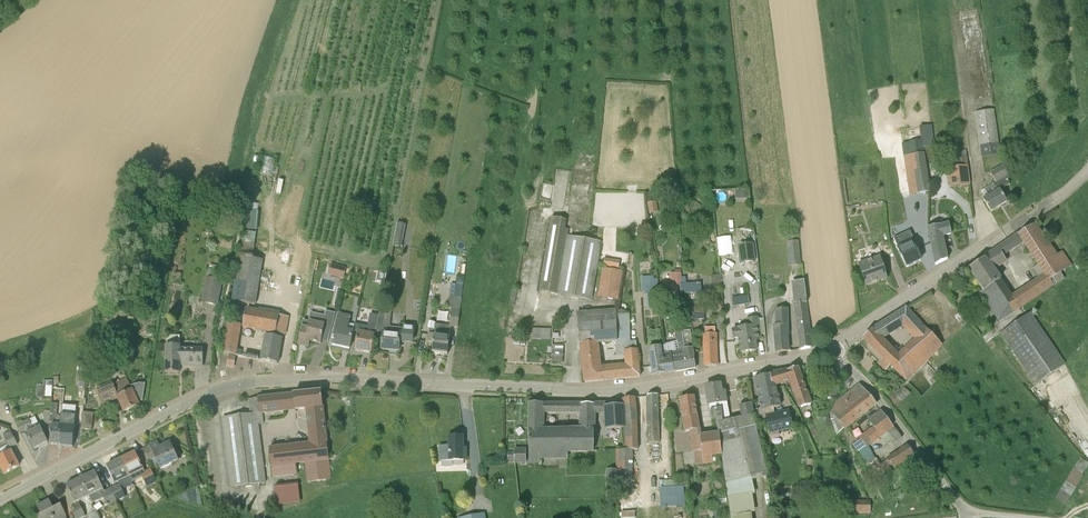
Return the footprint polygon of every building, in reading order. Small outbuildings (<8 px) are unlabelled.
[(982,157),(1000,154),(993,110),(975,113),(982,157)] [(910,195),(929,192),(923,148),(934,146),(932,126),(921,127),(922,141),(910,142),(913,166),(906,167),(910,195)] [(970,185),(966,151),(946,153),(950,187),(970,185)] [(264,156),(250,216),(263,219),(277,159),(264,156)] [(991,212),(1007,202),(1000,190),(1010,184),(1007,165),(990,175),(994,180),(992,181),(993,184),(984,189),(989,197),(983,200),(991,212)] [(737,199),(751,198),(750,189),(737,190),(737,199)] [(658,212),(656,201),(647,203),(649,214),(658,212)] [(595,209),(593,223),(604,224),(606,210),(595,209)] [(232,229),(234,218),(227,217),(226,228),(232,229)] [(397,224),(394,239),(403,241),(406,225),(397,224)] [(948,224),(927,228),(936,265),(947,260),(942,236),(951,234),(948,224)] [(999,248),(968,269),(983,291),(980,293),(999,321),(1049,288),(1052,286),(1063,279),(1060,273),(1071,266),(1061,252),(1060,252),(1060,253),(1056,256),(1034,224),(1006,243),(1007,244),(1011,250),(1003,255),(999,249),(999,248)] [(907,267),(921,260),(916,250),(918,249),(910,231),(894,239),(898,249),(907,267)] [(568,236),(558,295),(591,301),(601,241),(568,236)] [(732,236),(717,239),(720,257),(735,254),(732,236)] [(786,242),(789,267),(801,265),(798,241),(786,242)] [(253,259),(255,244),(242,242),(240,257),(239,256),(232,301),(255,305),(262,260),(253,259)] [(738,247),(741,263),(754,262),(752,245),(738,247)] [(866,286),(880,281),(879,279),(886,276),(880,257),(859,264),(866,286)] [(604,259),(603,266),(618,269),(620,261),(604,259)] [(339,266),(336,277),(344,279),(347,268),(339,266)] [(618,301),(622,271),(602,268),(598,298),(618,301)] [(683,294),(682,284),(681,284),(680,273),(672,274),(672,286),(668,287),(668,286),(664,286),(664,295),(683,294)] [(712,275),(713,287),(722,286),(721,275),(712,275)] [(207,279),(202,303),(217,305),(222,281),(207,279)] [(657,280),(643,282),(646,304),(654,303),(654,308),(661,307),(657,280)] [(807,303),(804,281),(793,282),(795,303),(801,350),(811,348),(810,346),(808,324),(809,324),(806,303),(807,303)] [(682,284),(683,294),(702,292),(701,283),(682,284)] [(451,327),(457,328),(458,328),(460,309),(463,286),(454,285),(452,308),(450,326),(444,325),(436,324),(435,334),(432,352),(448,354),(451,327)] [(748,296),(732,299),(733,307),(749,305),(748,296)] [(247,308),(246,311),(243,327),(285,335),(288,317),(278,316),(279,313),(259,309),(258,311),(247,308)] [(683,320),(704,319),(704,308),(682,309),(683,320)] [(941,346),(906,308),(880,325),(881,325),(888,337),(902,328),(914,341),(899,356),(883,340),(881,341),(873,330),(873,329),(872,330),(863,338),(883,358),(879,362),(884,368),(888,363),(905,380),(941,346)] [(777,309),(776,317),(787,317),(787,309),(777,309)] [(376,329),(376,331),(383,333),(383,331),(389,332),(389,328),(390,317),(391,312),(385,312),(379,311),(379,316),(376,329)] [(637,349),(625,350),(625,341),(617,342),(617,323),(617,314),(616,311),(577,313),(583,365),(600,363),(602,381),(640,377),(637,349)] [(1036,385),(1065,365),(1030,313),(1000,334),(1036,385)] [(350,349),(353,332),(347,330),(350,317),(338,314),(334,338),(333,338),(332,342),(333,342),(332,345),(350,349)] [(748,327),(738,328),(738,330),(732,330),(734,339),(739,338),(741,353),(756,351),(755,341),(760,340),(758,318),(747,319),(748,327)] [(321,343),(325,325),(309,322),(308,328),(302,326),(298,344),(309,346),(310,341),(321,343)] [(625,350),(637,349),(636,343),(628,343),(628,341),(628,322),(625,322),(617,323),(617,342),(625,341),(625,350)] [(224,354),(235,356),(241,325),(229,323),(224,354)] [(355,350),(372,353),(376,331),(376,329),(355,325),(354,329),(354,330),(359,331),(355,350)] [(383,331),(383,333),(381,349),(389,350),(388,354),(396,355),(397,351),(399,351),(400,342),(402,342),(402,341),(412,342),(413,327),(404,327),(404,329),(389,328),(389,332),(383,331)] [(552,339),(552,328),(530,328),(529,339),(552,339)] [(690,330),(682,331),(684,348),(684,349),(687,370),(695,368),(692,347),(690,330)] [(675,372),(687,370),(684,349),(684,348),(682,331),(675,331),(676,341),(665,345),(666,346),(667,353),(671,352),(675,372)] [(706,366),(716,366),(714,334),(704,335),(706,366)] [(789,351),(787,335),(775,336),(777,352),(789,351)] [(180,346),(180,336),(167,336),(167,346),(166,346),(166,373),(179,373),(179,363),(194,364),(194,366),(203,367),(203,349),(180,349),(180,346)] [(277,363),(282,338),(266,336),(261,360),(277,363)] [(551,363),(563,363),(563,345),(552,345),(551,363)] [(647,348),(652,375),(675,372),(671,352),(667,353),(666,346),(647,348)] [(585,382),(602,381),(600,363),(583,365),(585,382)] [(798,368),(798,367),(787,371),(780,372),(771,374),(773,385),(790,380),(800,407),(810,404),(798,368)] [(771,374),(754,378),(761,408),(756,409),(759,422),(766,421),(765,416),(775,414),(773,408),(780,406),(776,388),(773,386),(773,385),(771,374)] [(839,378),(833,377),(831,376),(826,397),(834,399),(839,378)] [(131,387),(127,378),(113,384),(113,382),(97,389),(104,404),(117,398),(124,412),(139,405),(138,403),(143,401),(146,384),(140,384),(135,385),(131,387)] [(715,419),(719,435),(721,454),(722,454),(726,482),(767,472),(753,415),(754,415),(751,403),(739,407),(742,417),(723,422),(722,413),(728,411),(725,392),(722,392),(720,384),(705,387),(710,411),(712,420),(715,419)] [(53,386),(37,386),(37,397),(52,398),(53,386)] [(844,429),(867,410),(876,404),(867,393),(861,386),(836,404),(830,414),(831,420),(837,435),(844,428),(844,429)] [(896,396),(901,402),(910,394),(905,388),(896,396)] [(329,459),(321,391),(249,399),(250,414),(223,417),(232,487),(265,483),(258,425),(263,425),(262,414),(306,409),(310,444),(269,449),(273,477),(297,474),(296,463),(329,459)] [(658,421),(658,395),(647,396),(648,443),(659,443),(659,421),(658,421)] [(689,430),(690,438),(700,437),(694,397),(694,396),(680,399),(685,431),(689,430)] [(636,414),(634,399),(634,398),(624,399),(624,406),(623,406),(624,428),(623,428),(624,449),(617,450),(617,461),(617,470),(618,486),(632,485),(632,450),(638,449),(636,414)] [(61,446),(62,433),(60,433),(61,418),(57,417),(58,404),(52,404),(51,411),(49,425),(48,434),(51,434),(50,445),(61,446)] [(593,404),(567,405),(567,414),(579,414),(579,429),(544,429),(544,414),(558,414),(558,405),(530,404),(529,450),(529,464),(540,464),(540,460),(568,459),(568,451),(593,450),(593,414),(593,404)] [(62,406),(61,418),(60,433),(62,433),(61,446),(73,447),(74,428),(82,429),(83,412),(84,407),(62,406)] [(606,429),(623,428),(624,428),(623,406),(606,407),(606,414),(606,429)] [(43,425),(49,425),(51,411),(44,410),(43,425)] [(775,414),(765,416),(766,421),(769,433),(793,428),(789,411),(775,414)] [(83,412),(82,429),(92,430),(94,413),(83,412)] [(859,438),(860,440),(854,444),(858,451),(866,447),(892,427),(887,420),(881,412),(869,422),(873,426),(859,438)] [(821,421),(823,423),(827,423),(829,421),(829,417),(826,415),(823,415),(820,417),(821,421)] [(24,431),(34,449),(48,443),(37,423),(31,426),(28,421),(17,427),(20,433),(24,431)] [(895,442),(902,438),(894,427),(888,432),(895,442)] [(9,449),(11,448),(18,445),(12,433),(4,437),(9,449)] [(700,437),(690,438),(692,452),(694,452),(702,452),(703,456),(712,455),(721,454),(719,435),(700,437)] [(463,448),(462,436),(449,436),(449,446),(440,446),(440,461),(441,461),(441,467),(442,468),(451,468),(453,466),(453,461),(466,460),(465,448),(463,448)] [(179,461),(170,442),(160,447),(158,442),(149,446),(161,469),(179,461)] [(884,472),(913,454),(908,446),(888,460),(880,465),(884,472)] [(2,456),(0,453),(0,467),(4,474),(19,466),(12,450),(2,456)] [(515,462),(526,462),(526,451),(515,451),(515,453),(515,462)] [(145,472),(135,452),(120,460),(128,477),(129,476),(132,482),(143,477),(148,487),(157,482),(150,469),(145,472)] [(1087,469),(1087,461),(1082,457),(1057,500),(1067,505),(1087,469)] [(115,483),(128,477),(120,460),(107,466),(115,483)] [(817,462),(809,460),(806,474),(815,475),(817,462)] [(618,486),(617,470),(606,470),(606,491),(617,491),(618,486)] [(108,506),(118,501),(112,489),(105,493),(95,472),(79,480),(87,498),(89,496),(93,503),(103,498),(108,506)] [(75,504),(87,498),(79,480),(66,486),(75,504)] [(687,480),(673,481),(663,481),(664,488),(669,488),(669,507),(685,506),(684,487),(687,487),(687,480)] [(278,506),(302,502),(299,482),(275,485),(278,506)] [(118,486),(112,489),(118,501),(124,497),(118,486)] [(61,505),(53,508),(49,500),(37,506),(41,514),(36,516),(37,517),(67,517),(66,516),(67,516),(61,505)] [(869,501),(841,502),(841,514),(870,512),(869,501)] [(75,517),(82,517),(86,516),(80,504),(71,508),(75,517)] [(711,506),(713,517),(719,517),(718,512),(724,511),(724,505),(711,506)]
